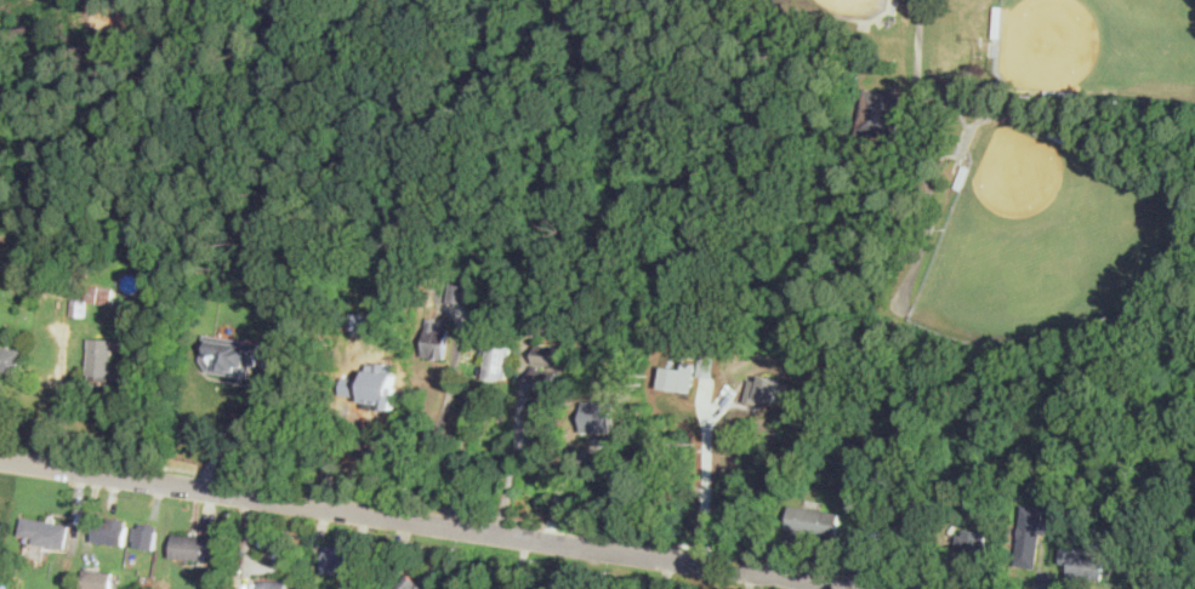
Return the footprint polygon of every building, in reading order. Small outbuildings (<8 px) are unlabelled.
[(1003,7),(1002,39),(994,39),(996,6),(1003,7)] [(897,131),(895,141),(858,135),(864,88),(901,93),(897,131)] [(1077,92),(1077,99),(1046,97),(1047,90),(1077,92)] [(1068,144),(1068,145),(1046,135),(1049,127),(1071,138),(1068,144)] [(967,176),(961,190),(954,188),(955,183),(962,166),(969,168),(967,176)] [(39,251),(38,262),(29,261),(30,251),(39,251)] [(471,287),(467,305),(448,302),(449,296),(450,282),(471,285),(471,287)] [(114,290),(112,304),(89,301),(91,286),(114,290)] [(87,299),(86,316),(72,315),(73,298),(87,299)] [(496,305),(493,324),(491,324),(480,321),(478,321),(482,304),(496,305)] [(450,328),(446,361),(433,359),(433,358),(425,356),(429,316),(438,318),(437,321),(440,322),(440,327),(450,328)] [(261,343),(258,365),(252,365),(250,377),(209,371),(201,359),(205,336),(261,343)] [(512,345),(507,377),(499,376),(499,381),(484,378),(489,345),(505,348),(506,344),(512,345)] [(556,347),(553,366),(534,362),(536,344),(556,347)] [(17,373),(0,370),(0,346),(22,350),(17,371),(17,373)] [(113,350),(110,381),(89,379),(90,349),(113,350)] [(696,362),(684,361),(683,367),(660,365),(659,388),(694,390),(696,362)] [(559,373),(556,393),(529,388),(533,365),(540,366),(539,370),(559,373)] [(754,373),(745,403),(764,408),(767,398),(779,402),(785,383),(754,373)] [(370,382),(365,412),(341,408),(342,395),(351,396),(353,379),(370,382)] [(583,431),(615,431),(615,400),(583,400),(583,431)] [(1052,517),(1049,533),(1042,532),(1036,567),(1014,565),(1024,504),(1046,507),(1045,516),(1052,517)] [(842,514),(838,538),(787,531),(789,528),(791,507),(842,514)] [(130,519),(126,545),(95,542),(97,520),(109,521),(109,516),(130,519)] [(70,525),(67,548),(35,543),(35,538),(21,536),(24,517),(70,525)] [(155,527),(154,549),(137,548),(138,526),(155,527)] [(989,532),(986,556),(962,553),(962,547),(956,545),(958,533),(964,534),(966,528),(989,532)] [(222,537),(221,556),(205,555),(205,560),(173,557),(175,534),(222,537)] [(1106,555),(1103,579),(1069,574),(1070,564),(1062,562),(1065,543),(1076,544),(1076,550),(1106,555)] [(365,553),(363,577),(324,572),(328,547),(365,553)] [(439,581),(432,588),(396,588),(409,572),(420,579),(427,568),(434,573),(432,576),(439,581)] [(114,572),(114,588),(81,588),(81,571),(114,572)] [(243,572),(241,588),(233,588),(233,583),(231,583),(231,574),(234,576),(234,571),(243,572)] [(286,579),(286,588),(252,588),(252,584),(260,584),(260,579),(286,579)]
